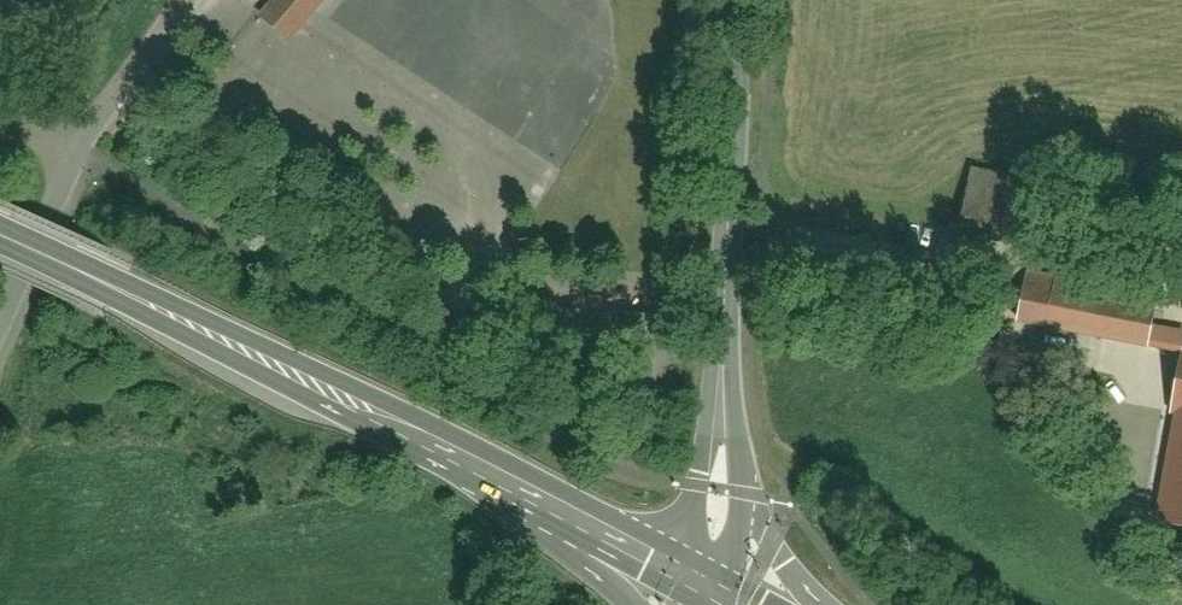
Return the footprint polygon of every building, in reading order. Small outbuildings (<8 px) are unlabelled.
[(293,47),(333,0),(277,0),(261,20),(293,47)] [(1028,269),(1017,324),(1149,350),(1160,295),(1028,269)] [(1155,508),(1181,513),(1181,362),(1155,508)]
